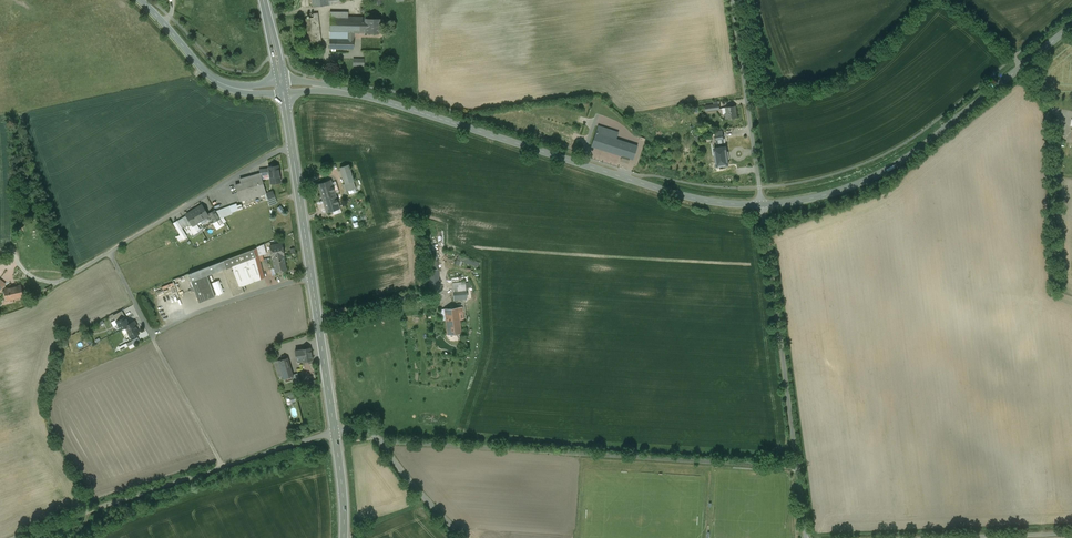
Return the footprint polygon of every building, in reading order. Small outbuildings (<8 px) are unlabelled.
[(314,17),(306,18),(309,47),(322,45),(318,13),(313,13),(314,17)] [(349,17),(331,17),(330,31),(348,32),(354,32),(366,32),(366,18),(367,18),(349,17)] [(367,18),(366,18),(366,32),(380,32),(380,19),(367,18)] [(354,32),(348,32),(348,38),(330,38),(330,48),(354,49),(354,32)] [(736,106),(726,107),(727,114),(725,114),(726,119),(725,119),(726,119),(737,117),(736,111),(736,106)] [(618,133),(598,126),(592,146),(622,156),(628,158),(628,156),(632,144),(616,139),(618,133)] [(739,136),(729,138),(730,142),(731,150),(742,148),(741,144),(740,144),(739,136)] [(637,146),(632,144),(628,156),(630,157),(629,158),(633,159),(637,146)] [(729,146),(716,147),(718,167),(731,166),(729,146)] [(278,166),(269,167),(269,168),(270,175),(270,178),(280,177),(278,166)] [(352,168),(342,170),(349,192),(358,190),(352,168)] [(260,174),(240,180),(241,184),(236,185),(240,201),(262,195),(260,187),(264,185),(261,176),(260,174)] [(340,208),(331,180),(318,185),(327,212),(340,208)] [(236,203),(229,206),(231,212),(239,209),(237,205),(236,203)] [(202,205),(186,215),(192,225),(192,226),(197,223),(197,222),(204,217),(204,218),(209,215),(202,205)] [(229,206),(216,211),(220,218),(232,214),(231,212),(229,206)] [(216,211),(215,210),(209,213),(215,222),(220,219),(220,218),(216,211)] [(192,225),(186,215),(183,217),(187,225),(189,227),(192,225)] [(183,217),(177,221),(182,228),(187,225),(183,217)] [(182,228),(177,221),(174,223),(183,239),(187,237),(185,233),(182,228)] [(187,225),(182,228),(185,233),(191,230),(189,227),(187,225)] [(282,244),(270,246),(272,257),(273,257),(283,255),(284,255),(282,244)] [(258,252),(225,265),(227,272),(248,264),(260,260),(258,252)] [(283,255),(273,257),(275,272),(286,270),(283,255)] [(478,266),(480,262),(459,255),(457,259),(478,266)] [(260,260),(248,264),(256,286),(251,287),(251,288),(266,282),(260,260)] [(221,266),(190,278),(192,285),(200,306),(216,300),(208,280),(224,273),(234,299),(244,295),(245,296),(247,293),(245,289),(251,287),(256,286),(248,264),(227,272),(225,265),(221,266)] [(438,269),(429,269),(429,270),(428,270),(429,291),(431,291),(431,292),(439,291),(438,269)] [(190,278),(174,284),(177,291),(192,285),(190,278)] [(21,285),(5,288),(8,299),(23,296),(21,285)] [(466,288),(453,289),(454,300),(467,299),(466,288)] [(462,307),(445,309),(448,334),(461,333),(460,318),(463,318),(462,307)] [(125,335),(129,332),(129,331),(133,329),(126,315),(117,320),(125,335)] [(133,329),(129,331),(129,332),(134,343),(143,338),(140,332),(141,331),(139,326),(133,329)] [(310,348),(295,350),(296,361),(312,359),(310,348)] [(286,358),(277,361),(281,372),(282,371),(289,369),(286,358)] [(281,372),(277,361),(274,362),(279,377),(283,376),(282,371),(281,372)] [(289,369),(282,371),(283,376),(284,377),(283,378),(291,375),(289,369)] [(298,373),(291,375),(294,384),(301,382),(298,373)]
